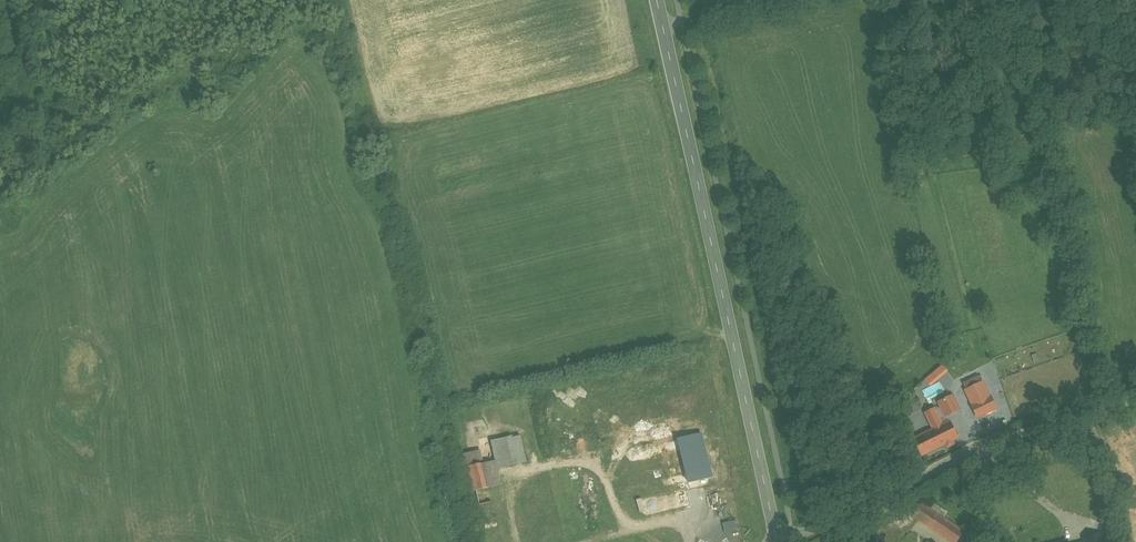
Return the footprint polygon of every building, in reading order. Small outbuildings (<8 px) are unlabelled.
[(983,382),(966,390),(973,405),(990,396),(983,382)] [(959,409),(953,396),(939,402),(945,416),(959,409)] [(973,405),(972,405),(977,417),(996,408),(991,396),(973,405)] [(927,413),(920,399),(910,404),(922,426),(930,423),(925,413),(927,413)] [(943,425),(935,409),(927,413),(925,413),(930,423),(933,429),(920,436),(928,452),(945,444),(947,448),(954,445),(952,441),(957,438),(949,421),(943,425)] [(520,433),(491,440),(495,461),(484,462),(483,463),(489,487),(491,487),(503,485),(498,468),(528,462),(520,433)] [(710,476),(699,434),(677,440),(688,482),(710,476)] [(483,463),(484,462),(481,449),(460,454),(463,467),(464,467),(483,463)] [(483,463),(464,467),(470,491),(475,490),(489,487),(483,463)] [(494,501),(491,487),(489,487),(475,490),(479,504),(480,504),(492,501),(494,501)] [(664,505),(677,501),(676,497),(663,500),(664,505)] [(931,510),(921,504),(913,516),(953,541),(957,541),(964,532),(943,518),(947,512),(935,504),(931,510)] [(877,534),(859,541),(880,541),(877,534)]
